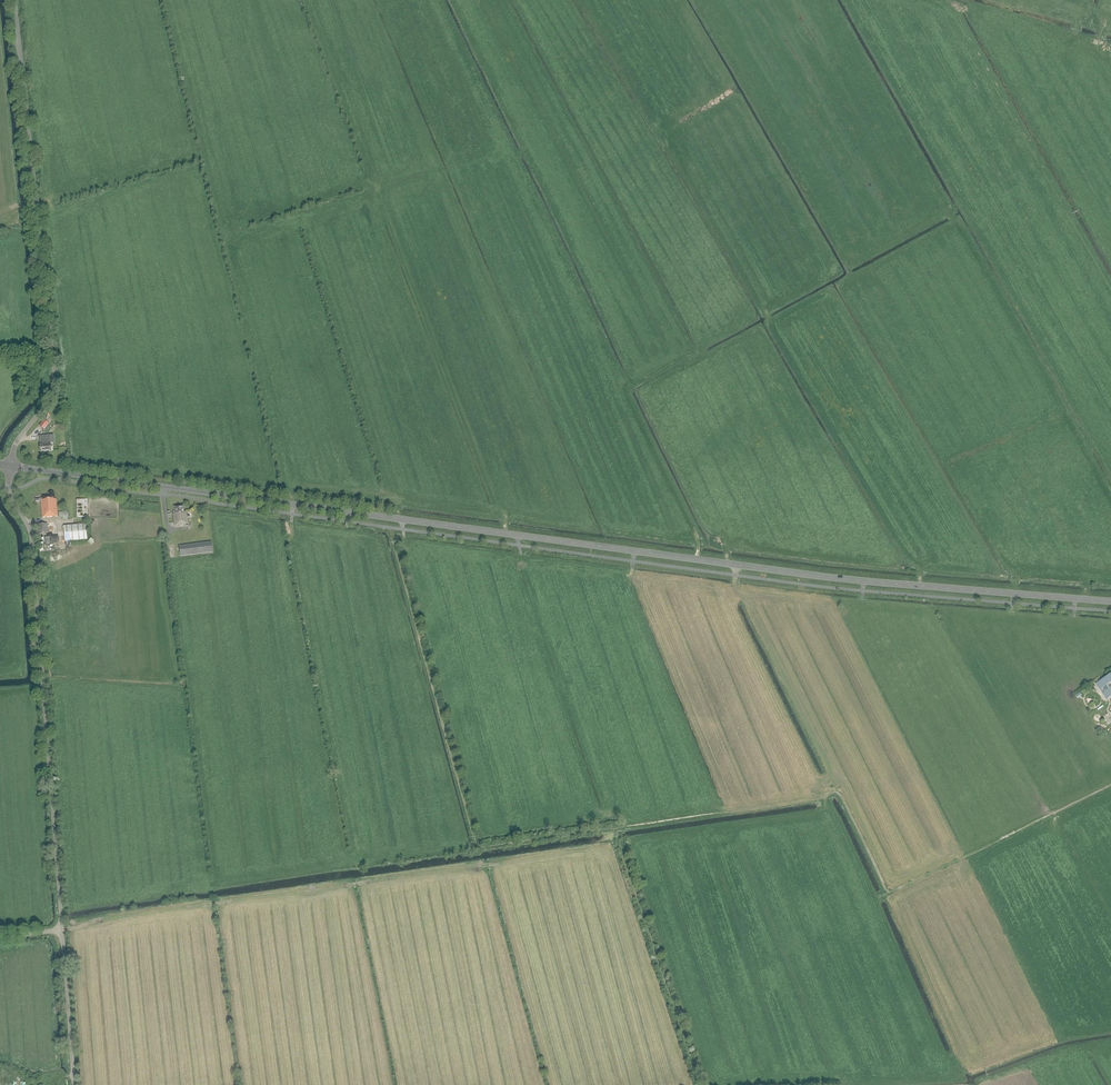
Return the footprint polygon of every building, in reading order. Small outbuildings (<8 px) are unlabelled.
[(44,419),(39,425),(43,428),(48,422),(44,419)] [(50,435),(39,436),(39,444),(40,452),(50,452),(51,452),(51,451),(53,451),(53,446),(51,447),(50,438),(50,435)] [(57,517),(56,499),(54,499),(54,493),(48,494),(48,496),(42,496),(42,501),(41,501),(42,518),(57,517)] [(90,516),(89,499),(77,499),(78,517),(90,516)] [(188,524),(186,512),(184,512),(183,506),(174,507),(174,514),(173,514),(174,525),(188,524)] [(60,512),(60,516),(64,516),(64,520),(69,519),(69,517),(65,517),(65,511),(60,512)] [(37,524),(38,532),(47,531),(47,524),(37,524)] [(64,527),(64,532),(65,542),(87,540),(86,525),(64,527)] [(178,540),(190,539),(189,531),(177,533),(178,540)] [(51,543),(60,543),(59,536),(46,536),(46,549),(51,548),(51,543)] [(212,552),(211,542),(179,545),(180,556),(212,552)] [(1096,684),(1107,699),(1110,696),(1110,674),(1096,684)]
